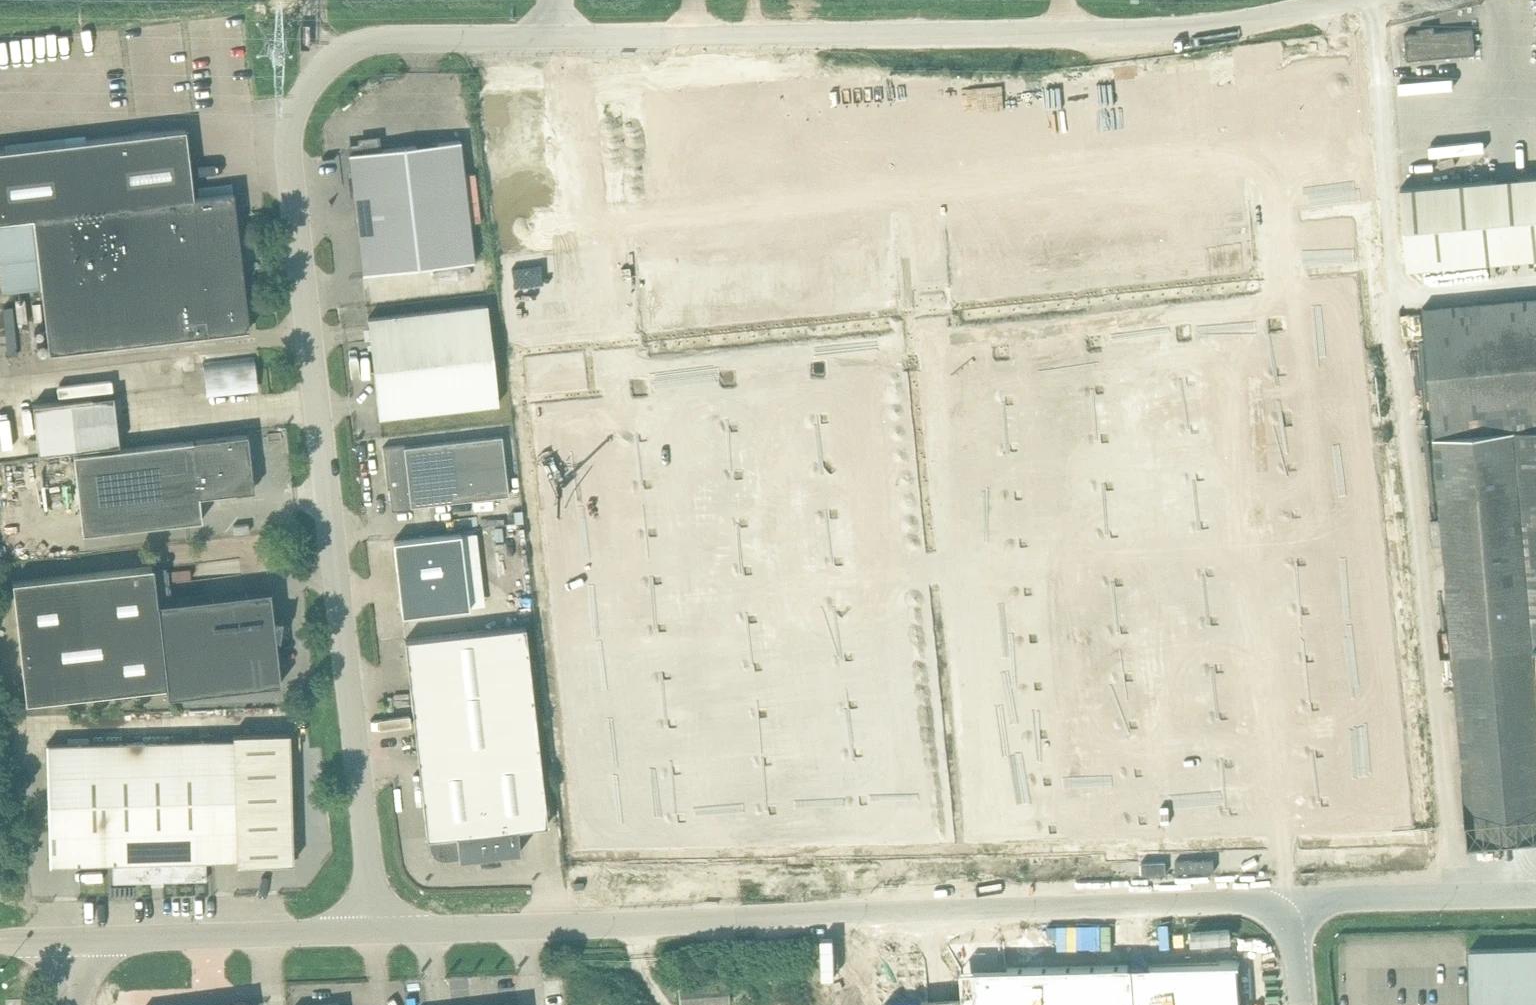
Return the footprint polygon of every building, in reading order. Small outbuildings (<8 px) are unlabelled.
[(1475,54),(1473,33),(1473,28),(1419,33),(1419,29),(1417,29),(1418,33),(1405,34),(1407,60),(1475,54)] [(602,103),(606,143),(622,142),(618,101),(602,103)] [(3,238),(6,262),(38,258),(45,321),(29,323),(33,354),(249,329),(233,192),(193,197),(186,129),(0,151),(0,221),(1,221),(3,238)] [(349,148),(349,153),(363,274),(474,261),(460,140),(379,150),(377,140),(362,142),(362,147),(349,148)] [(1400,188),(1407,268),(1535,257),(1535,176),(1400,188)] [(918,318),(520,366),(570,863),(1423,842),(1358,214),(1287,222),(1292,272),(958,313),(955,293),(916,298),(918,318)] [(1464,778),(1462,778),(1468,843),(1535,837),(1535,298),(1422,308),(1464,778)] [(487,304),(388,315),(368,318),(379,417),(498,404),(487,304)] [(206,387),(255,382),(252,355),(203,361),(206,387)] [(114,395),(33,404),(38,453),(119,444),(114,395)] [(83,534),(182,522),(202,520),(199,496),(238,492),(238,493),(241,492),(241,489),(250,478),(253,477),(253,474),(252,474),(247,434),(74,454),(83,534)] [(502,436),(423,444),(405,446),(405,444),(383,447),(383,448),(385,448),(389,486),(387,486),(387,488),(389,488),(392,510),(412,508),(412,506),(509,495),(502,436)] [(402,615),(422,613),(469,608),(461,533),(394,541),(402,615)] [(26,702),(167,686),(168,696),(281,684),(275,638),(278,637),(278,638),(279,638),(282,619),(281,619),(280,620),(273,619),(270,590),(169,602),(165,566),(153,568),(153,566),(13,581),(26,702)] [(418,760),(538,747),(525,627),(405,640),(418,760)] [(317,705),(317,694),(306,695),(307,705),(317,705)] [(233,739),(67,744),(47,744),(50,864),(112,863),(113,883),(206,880),(206,860),(237,859),(237,864),(293,863),(289,733),(233,734),(233,739)] [(546,826),(538,747),(418,760),(427,839),(430,839),(431,848),(432,852),(434,855),(437,858),(441,859),(445,860),(480,856),(480,858),(521,853),(518,829),(546,826)] [(35,817),(25,818),(25,828),(35,828),(35,817)] [(1471,1004),(1535,1004),(1535,948),(1469,950),(1471,1004)] [(1049,1004),(1239,1004),(1237,957),(1103,964),(1103,977),(1047,980),(1049,1004)] [(962,997),(920,1000),(918,973),(915,970),(878,972),(880,1004),(885,1004),(963,1004),(962,997)] [(729,1003),(728,982),(679,985),(680,1004),(707,1004),(729,1003)]
